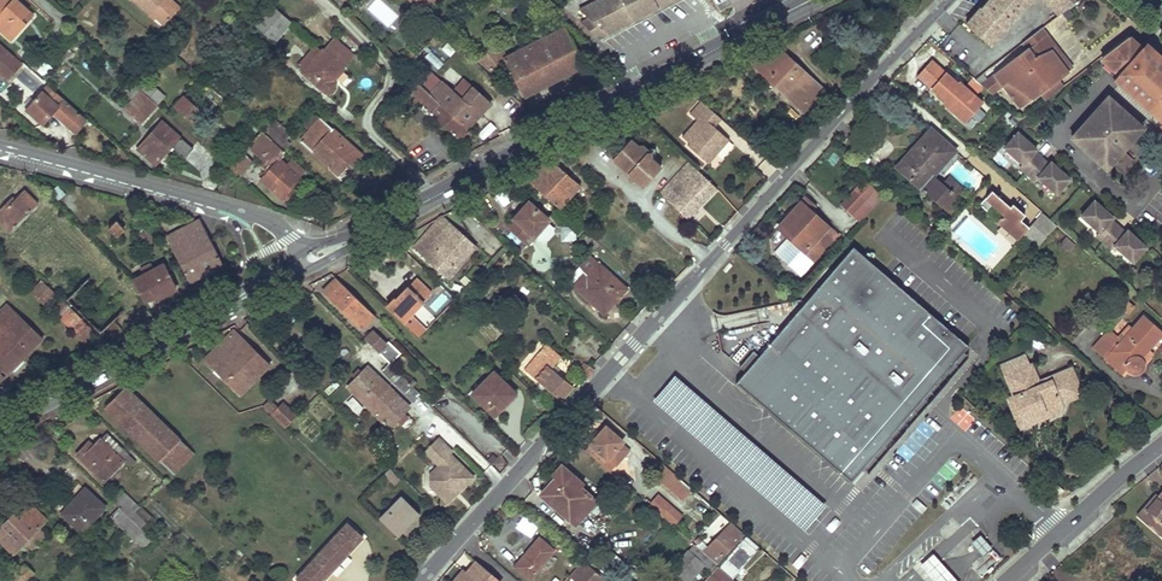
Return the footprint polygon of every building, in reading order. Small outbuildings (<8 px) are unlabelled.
[(3,33),(8,28),(17,36),(27,24),(22,19),(29,12),(21,4),(18,7),(11,1),(10,0),(0,0),(0,30),(3,33)] [(134,1),(150,16),(152,14),(164,25),(180,7),(172,0),(135,0),(134,1)] [(428,12),(439,0),(423,0),(419,5),(428,12)] [(580,22),(598,38),(673,0),(597,0),(579,9),(588,18),(580,22)] [(979,10),(977,9),(963,25),(989,47),(1030,0),(988,0),(979,10)] [(1059,14),(1077,0),(1043,0),(1059,14)] [(272,6),(264,15),(256,24),(275,41),(291,23),(272,6)] [(29,12),(22,19),(27,24),(34,16),(29,12)] [(558,30),(556,27),(552,29),(554,33),(507,56),(497,46),(495,47),(493,44),(480,59),(491,70),(505,59),(525,97),(585,66),(565,27),(558,30)] [(1028,49),(994,74),(1002,85),(1007,82),(1032,97),(1037,93),(1056,80),(1067,70),(1053,52),(1047,35),(1041,27),(1022,41),(1028,49)] [(8,28),(3,33),(12,41),(17,36),(8,28)] [(1067,70),(1072,67),(1047,35),(1053,52),(1067,70)] [(334,36),(323,49),(343,68),(355,55),(334,36)] [(1099,57),(1118,73),(1115,76),(1120,81),(1119,83),(1161,121),(1161,60),(1144,44),(1140,48),(1127,36),(1099,57)] [(774,42),(763,53),(752,65),(802,112),(824,89),(774,42)] [(296,66),(303,72),(323,49),(316,43),(296,66)] [(14,71),(21,63),(0,45),(0,73),(7,79),(14,71)] [(332,81),(343,68),(323,49),(303,72),(324,90),(325,91),(326,92),(327,92),(329,92),(331,91),(332,90),(333,89),(334,88),(334,87),(334,86),(334,85),(334,84),(334,83),(333,81),(332,81)] [(430,52),(425,57),(438,69),(443,64),(430,52)] [(968,117),(975,110),(981,102),(958,81),(956,83),(931,60),(918,75),(958,112),(961,110),(968,117)] [(994,74),(980,85),(991,95),(1002,85),(994,74)] [(722,82),(720,80),(719,78),(710,83),(712,87),(722,82)] [(141,91),(134,85),(127,79),(120,87),(134,99),(126,108),(141,123),(157,105),(141,91)] [(465,79),(453,90),(442,80),(430,93),(469,128),(491,103),(465,79)] [(1056,80),(1037,93),(1042,101),(1061,87),(1056,80)] [(150,82),(141,91),(157,105),(165,96),(150,82)] [(469,128),(430,93),(418,82),(410,91),(427,106),(423,111),(429,115),(430,113),(459,140),(469,128)] [(1007,82),(1002,85),(1019,107),(1032,97),(1007,82)] [(44,123),(48,117),(53,112),(76,132),(87,120),(66,102),(67,100),(50,85),(28,109),(44,123)] [(706,90),(705,87),(703,85),(696,89),(699,94),(706,90)] [(1073,134),(1108,165),(1143,124),(1108,94),(1073,134)] [(175,106),(185,115),(195,124),(204,114),(184,96),(175,106)] [(721,117),(701,99),(689,111),(696,118),(681,134),(689,141),(687,143),(700,155),(708,147),(715,153),(728,138),(713,125),(721,117)] [(301,140),(319,157),(338,173),(349,161),(353,164),(361,154),(321,118),(301,140)] [(275,120),(263,132),(284,150),(291,144),(285,139),(290,133),(275,120)] [(160,159),(165,153),(169,148),(172,150),(175,147),(185,156),(193,148),(163,121),(139,148),(151,158),(154,154),(160,159)] [(940,167),(938,166),(936,164),(951,148),(929,129),(914,145),(918,149),(900,169),(939,205),(951,191),(942,183),(933,174),(940,167)] [(263,159),(262,161),(260,162),(264,166),(258,173),(263,177),(261,179),(284,200),(293,191),(289,188),(300,176),(298,174),(289,166),(280,158),(286,152),(284,150),(263,132),(263,131),(250,146),(263,159)] [(1039,177),(1057,194),(1070,179),(1052,162),(1050,165),(1035,152),(1037,150),(1019,133),(1006,147),(1024,164),(1021,167),(1036,181),(1039,177)] [(630,138),(612,157),(643,186),(660,166),(630,138)] [(708,147),(700,155),(707,161),(715,153),(708,147)] [(238,177),(245,169),(251,162),(237,150),(224,165),(238,177)] [(521,173),(559,207),(579,185),(550,158),(521,173)] [(298,174),(304,168),(294,160),(289,166),(298,174)] [(682,213),(684,215),(686,217),(715,188),(688,161),(660,192),(682,213)] [(863,176),(852,188),(864,199),(875,186),(863,176)] [(963,191),(948,177),(942,183),(951,191),(939,205),(946,210),(963,191)] [(864,199),(852,212),(861,220),(884,195),(875,186),(864,199)] [(16,196),(9,203),(6,200),(0,207),(0,230),(5,235),(8,230),(36,202),(23,189),(16,196)] [(509,189),(496,196),(501,206),(514,199),(509,189)] [(992,189),(979,202),(988,210),(994,203),(1004,212),(998,219),(1018,237),(1022,233),(1037,247),(1056,225),(1042,211),(1029,226),(1020,219),(1017,216),(1022,211),(1012,202),(1010,205),(992,189)] [(810,210),(812,208),(814,205),(805,196),(777,226),(788,236),(774,252),(799,275),(836,235),(826,225),(810,210)] [(508,225),(518,234),(528,243),(535,235),(542,241),(549,240),(554,233),(553,227),(547,221),(549,219),(529,201),(508,225)] [(1095,201),(1082,216),(1100,232),(1097,236),(1111,249),(1114,245),(1132,261),(1145,247),(1127,230),(1125,233),(1110,220),(1113,217),(1095,201)] [(485,202),(475,207),(481,217),(491,211),(485,202)] [(413,246),(448,278),(475,246),(441,215),(413,246)] [(166,235),(177,258),(189,281),(223,263),(222,261),(208,234),(200,218),(166,235)] [(108,226),(116,236),(124,229),(117,219),(108,226)] [(573,225),(562,226),(563,238),(574,236),(573,225)] [(150,229),(144,234),(151,242),(157,236),(150,229)] [(1068,250),(1071,247),(1073,245),(1065,237),(1060,242),(1068,250)] [(963,351),(968,346),(853,246),(758,354),(752,349),(738,365),(744,370),(734,381),(849,481),(861,467),(888,437),(893,441),(917,413),(912,409),(929,390),(933,394),(940,386),(936,382),(963,351)] [(600,262),(591,254),(567,280),(603,312),(617,297),(615,295),(623,285),(599,264),(600,262)] [(157,267),(154,262),(143,267),(145,272),(157,267)] [(159,292),(159,294),(160,296),(176,288),(163,263),(157,267),(145,272),(134,277),(146,299),(159,292)] [(87,277),(83,281),(89,287),(94,292),(78,309),(101,332),(112,320),(122,310),(87,277)] [(335,277),(329,283),(322,290),(361,328),(374,315),(335,277)] [(416,278),(394,300),(393,298),(386,305),(393,312),(403,321),(417,336),(425,328),(410,313),(431,292),(416,278)] [(54,293),(48,286),(41,280),(31,291),(44,303),(54,293)] [(94,292),(89,287),(83,281),(67,299),(78,309),(94,292)] [(1132,306),(1122,297),(1118,302),(1128,311),(1132,306)] [(94,331),(89,327),(84,323),(60,300),(51,310),(75,333),(84,342),(94,331)] [(19,367),(24,362),(21,359),(42,336),(7,303),(0,311),(0,372),(3,375),(4,375),(10,369),(14,372),(19,367)] [(1138,372),(1139,371),(1140,371),(1141,370),(1142,369),(1142,368),(1142,367),(1142,366),(1143,364),(1143,363),(1143,362),(1142,360),(1142,359),(1141,358),(1161,334),(1161,333),(1142,315),(1120,340),(1108,329),(1092,346),(1104,358),(1110,352),(1126,366),(1127,368),(1127,369),(1128,370),(1129,371),(1131,372),(1132,373),(1133,373),(1135,373),(1136,373),(1137,373),(1138,372)] [(117,326),(114,323),(112,320),(101,332),(110,340),(118,336),(113,330),(117,326)] [(239,393),(254,379),(270,364),(234,329),(204,359),(239,393)] [(363,339),(376,352),(388,362),(395,356),(400,351),(388,340),(385,344),(383,344),(371,332),(366,337),(363,339)] [(525,369),(543,384),(560,399),(572,386),(551,367),(561,356),(547,344),(525,369)] [(936,382),(940,386),(968,355),(963,351),(936,382)] [(275,362),(277,364),(278,365),(277,366),(285,374),(292,367),(281,356),(275,362)] [(1003,365),(1007,375),(1010,374),(1031,365),(1027,356),(1003,365)] [(388,362),(384,366),(381,369),(414,401),(420,394),(388,362)] [(592,370),(591,369),(590,368),(584,362),(577,370),(584,377),(585,378),(592,370)] [(1040,381),(1033,364),(1031,365),(1010,374),(1014,384),(1011,385),(1016,395),(1026,419),(1037,414),(1036,412),(1045,408),(1047,413),(1053,415),(1060,412),(1063,407),(1062,405),(1085,395),(1073,367),(1057,374),(1058,378),(1042,385),(1040,381)] [(348,385),(388,426),(396,418),(402,412),(408,406),(367,366),(361,372),(355,378),(348,385)] [(357,368),(351,373),(355,378),(361,372),(357,368)] [(493,413),(497,409),(502,404),(500,402),(511,390),(493,371),(472,391),(493,413)] [(1040,381),(1042,385),(1058,378),(1057,374),(1040,381)] [(804,531),(826,506),(674,376),(653,401),(804,531)] [(148,410),(136,398),(124,387),(105,406),(129,430),(148,410)] [(912,409),(917,413),(933,394),(929,390),(912,409)] [(1026,419),(1016,395),(1008,399),(1021,429),(1053,415),(1047,413),(1045,408),(1036,412),(1037,414),(1026,419)] [(271,412),(274,410),(276,407),(269,400),(264,405),(271,412)] [(296,415),(284,403),(272,414),(284,427),(296,415)] [(192,452),(148,410),(129,430),(157,457),(158,458),(159,459),(173,472),(192,452)] [(400,422),(407,416),(402,412),(396,418),(400,422)] [(626,446),(623,445),(621,443),(622,441),(604,425),(588,443),(589,444),(585,449),(606,467),(611,461),(612,462),(626,446)] [(89,442),(83,448),(78,454),(104,480),(123,460),(130,453),(108,432),(94,447),(89,442)] [(452,450),(437,436),(424,450),(438,464),(429,472),(429,484),(447,502),(453,496),(453,491),(456,487),(459,490),(473,475),(450,453),(452,450)] [(866,472),(893,441),(888,437),(861,467),(866,472)] [(638,444),(633,451),(648,465),(654,459),(638,444)] [(131,467),(137,461),(130,453),(123,460),(131,467)] [(655,471),(658,468),(660,465),(654,459),(648,465),(655,471)] [(681,503),(692,491),(668,467),(656,479),(681,503)] [(395,484),(397,481),(400,479),(389,468),(384,474),(395,484)] [(580,486),(581,485),(582,484),(565,469),(563,471),(561,469),(540,492),(574,524),(596,500),(580,486)] [(191,479),(179,492),(186,499),(199,486),(191,479)] [(1064,491),(1055,483),(1050,489),(1060,496),(1064,491)] [(623,487),(613,498),(621,506),(631,495),(623,487)] [(62,513),(72,522),(82,531),(105,505),(86,488),(62,513)] [(120,507),(129,516),(138,506),(121,489),(111,499),(120,507)] [(1148,516),(1145,520),(1157,529),(1161,523),(1161,492),(1159,495),(1157,492),(1145,506),(1152,512),(1148,516)] [(13,553),(47,518),(21,493),(14,501),(20,507),(0,528),(0,540),(13,553)] [(396,533),(407,523),(417,512),(401,495),(379,517),(396,533)] [(142,528),(151,518),(138,506),(129,516),(142,528)] [(1145,506),(1138,514),(1145,520),(1148,516),(1152,512),(1145,506)] [(112,516),(133,537),(142,528),(129,516),(120,507),(112,516)] [(675,520),(676,518),(678,517),(668,508),(665,512),(675,520)] [(296,578),(299,580),(325,580),(365,538),(348,522),(296,578)] [(719,562),(732,574),(744,561),(741,558),(756,543),(744,533),(741,536),(729,524),(721,532),(728,539),(718,550),(717,551),(716,552),(710,558),(694,544),(688,551),(672,568),(687,580),(688,580),(703,565),(710,570),(716,563),(717,564),(719,562)] [(146,548),(154,540),(142,528),(133,537),(146,548)] [(981,536),(972,544),(979,551),(983,555),(991,547),(988,543),(981,536)] [(553,551),(546,544),(538,538),(514,566),(529,579),(553,551)] [(933,553),(920,565),(921,567),(931,578),(934,580),(958,580),(949,572),(945,566),(935,555),(933,553)] [(583,559),(570,574),(578,580),(600,580),(604,577),(583,559)] [(487,571),(477,562),(467,573),(476,580),(479,580),(487,571)] [(29,577),(31,575),(34,572),(25,563),(20,568),(29,577)] [(703,577),(707,580),(737,580),(717,564),(716,563),(710,570),(703,577)] [(467,573),(463,570),(453,580),(476,580),(467,573)] [(27,580),(16,571),(10,577),(15,580),(27,580)] [(487,571),(479,580),(499,580),(487,571)]
